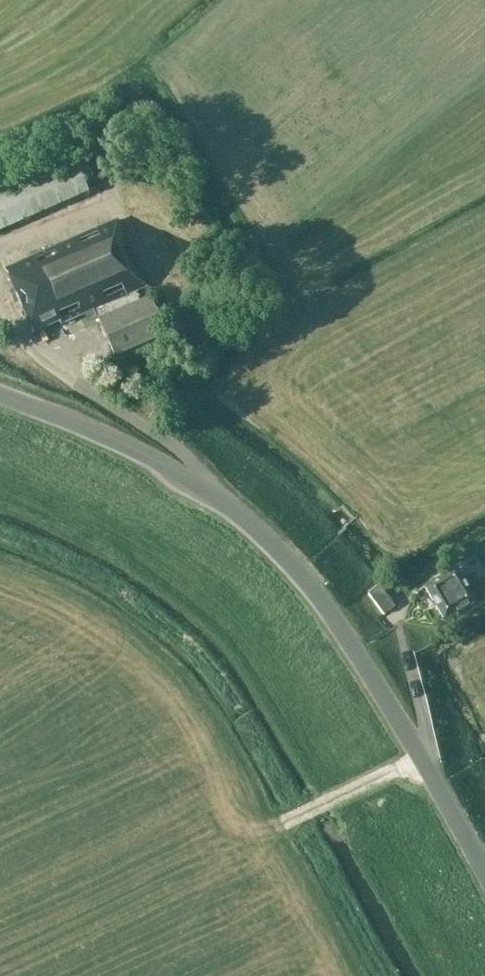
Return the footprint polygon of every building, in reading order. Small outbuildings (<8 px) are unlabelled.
[(89,194),(72,155),(0,187),(0,233),(89,194)] [(80,163),(84,181),(95,178),(90,160),(80,163)] [(145,285),(117,222),(7,271),(35,334),(63,322),(82,313),(145,285)] [(116,356),(167,333),(150,296),(99,319),(116,356)] [(445,620),(476,602),(475,600),(484,594),(484,593),(475,576),(464,582),(457,569),(426,587),(445,620)] [(380,586),(370,594),(385,614),(394,606),(380,586)]
